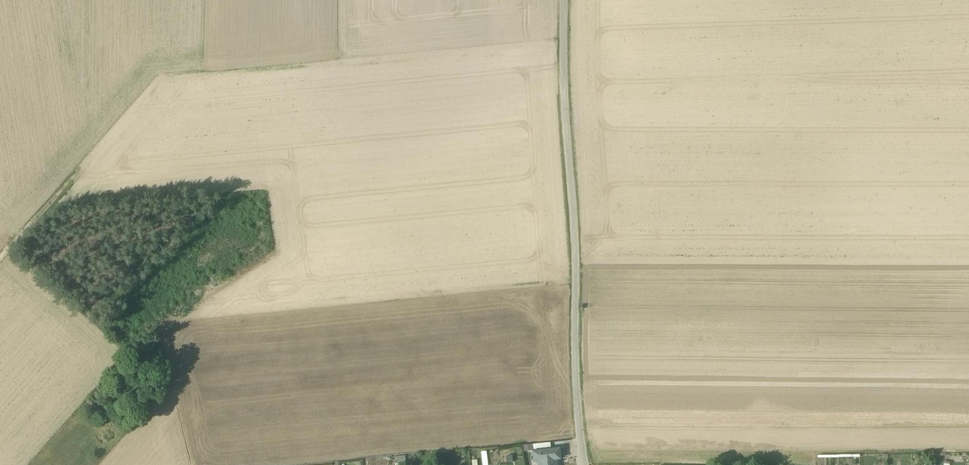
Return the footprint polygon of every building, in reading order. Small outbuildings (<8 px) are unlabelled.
[(523,446),(523,452),(532,451),(532,450),(550,448),(549,443),(523,446)] [(531,452),(532,463),(537,463),(537,464),(556,464),(555,460),(559,459),(558,449),(531,452)]
